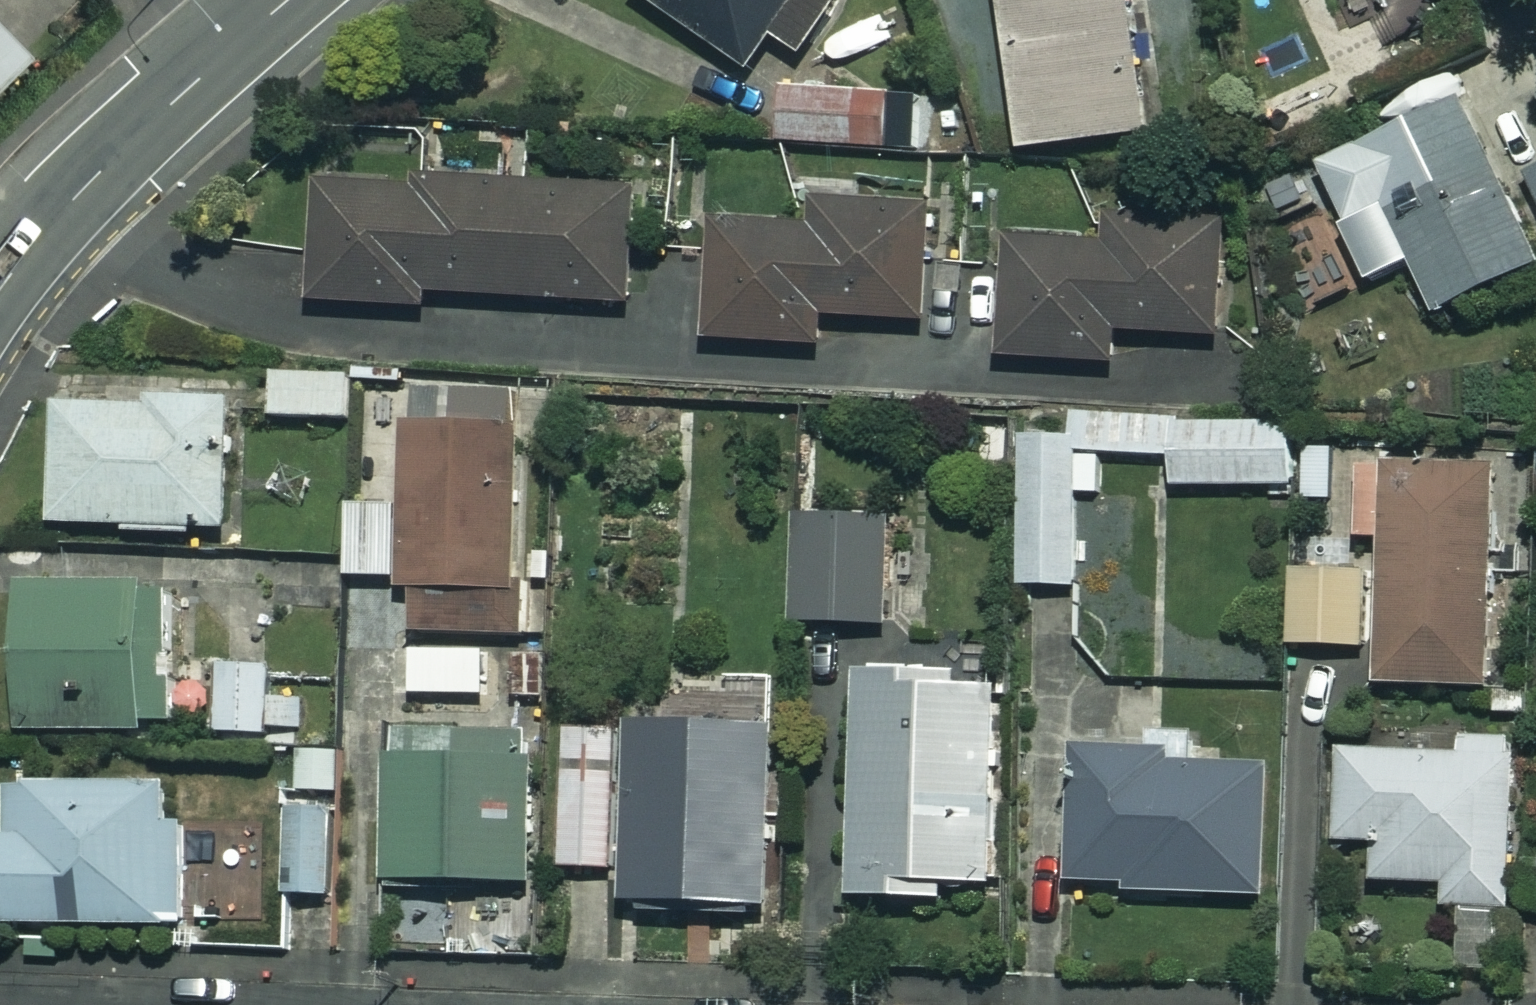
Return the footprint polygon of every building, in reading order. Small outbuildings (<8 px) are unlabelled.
[(99,0),(0,0),(0,93),(99,0)] [(644,3),(735,58),(770,79),(791,43),(812,55),(845,0),(646,0),(644,3)] [(1034,154),(1174,130),(1151,0),(1007,0),(1034,154)] [(1382,285),(1422,264),(1452,321),(1535,276),(1535,213),(1467,84),(1317,163),(1382,285)] [(876,94),(784,88),(781,143),(873,149),(876,94)] [(1294,165),(1246,187),(1265,227),(1312,205),(1294,165)] [(315,188),(312,298),(641,307),(644,196),(315,188)] [(721,225),(714,346),(833,352),(835,311),(939,317),(946,205),(833,198),(831,231),(721,225)] [(1018,239),(1011,357),(1128,365),(1130,336),(1234,342),(1241,227),(1120,219),(1118,246),(1018,239)] [(351,377),(274,374),(273,418),(349,421),(351,377)] [(60,393),(58,527),(236,529),(238,395),(60,393)] [(424,590),(422,637),(527,640),(534,400),(408,397),(403,589),(424,590)] [(1185,429),(1183,490),(1303,494),(1305,432),(1185,429)] [(1032,441),(1025,584),(1075,586),(1081,443),(1032,441)] [(1393,460),(1384,687),(1505,691),(1513,464),(1393,460)] [(819,513),(813,622),(896,627),(902,518),(819,513)] [(1376,570),(1301,568),(1299,646),(1374,648),(1376,570)] [(31,597),(30,731),(173,732),(173,597),(31,597)] [(483,651),(413,652),(413,696),(483,695),(483,651)] [(269,667),(217,669),(220,735),(272,733),(269,667)] [(871,681),(862,903),(956,906),(957,882),(1004,884),(1012,686),(871,681)] [(648,723),(640,909),(783,915),(791,729),(648,723)] [(582,729),(572,872),(625,875),(634,732),(582,729)] [(1384,842),(1384,882),(1454,881),(1454,912),(1526,911),(1524,741),(1335,744),(1336,843),(1384,842)] [(341,748),(298,749),(299,795),(342,794),(341,748)] [(399,749),(398,883),(538,884),(538,749),(399,749)] [(1082,760),(1078,889),(1271,894),(1275,765),(1082,760)] [(24,782),(22,924),(192,926),(194,822),(177,822),(177,784),(24,782)] [(332,808),(288,807),(286,894),(330,895),(332,808)]
